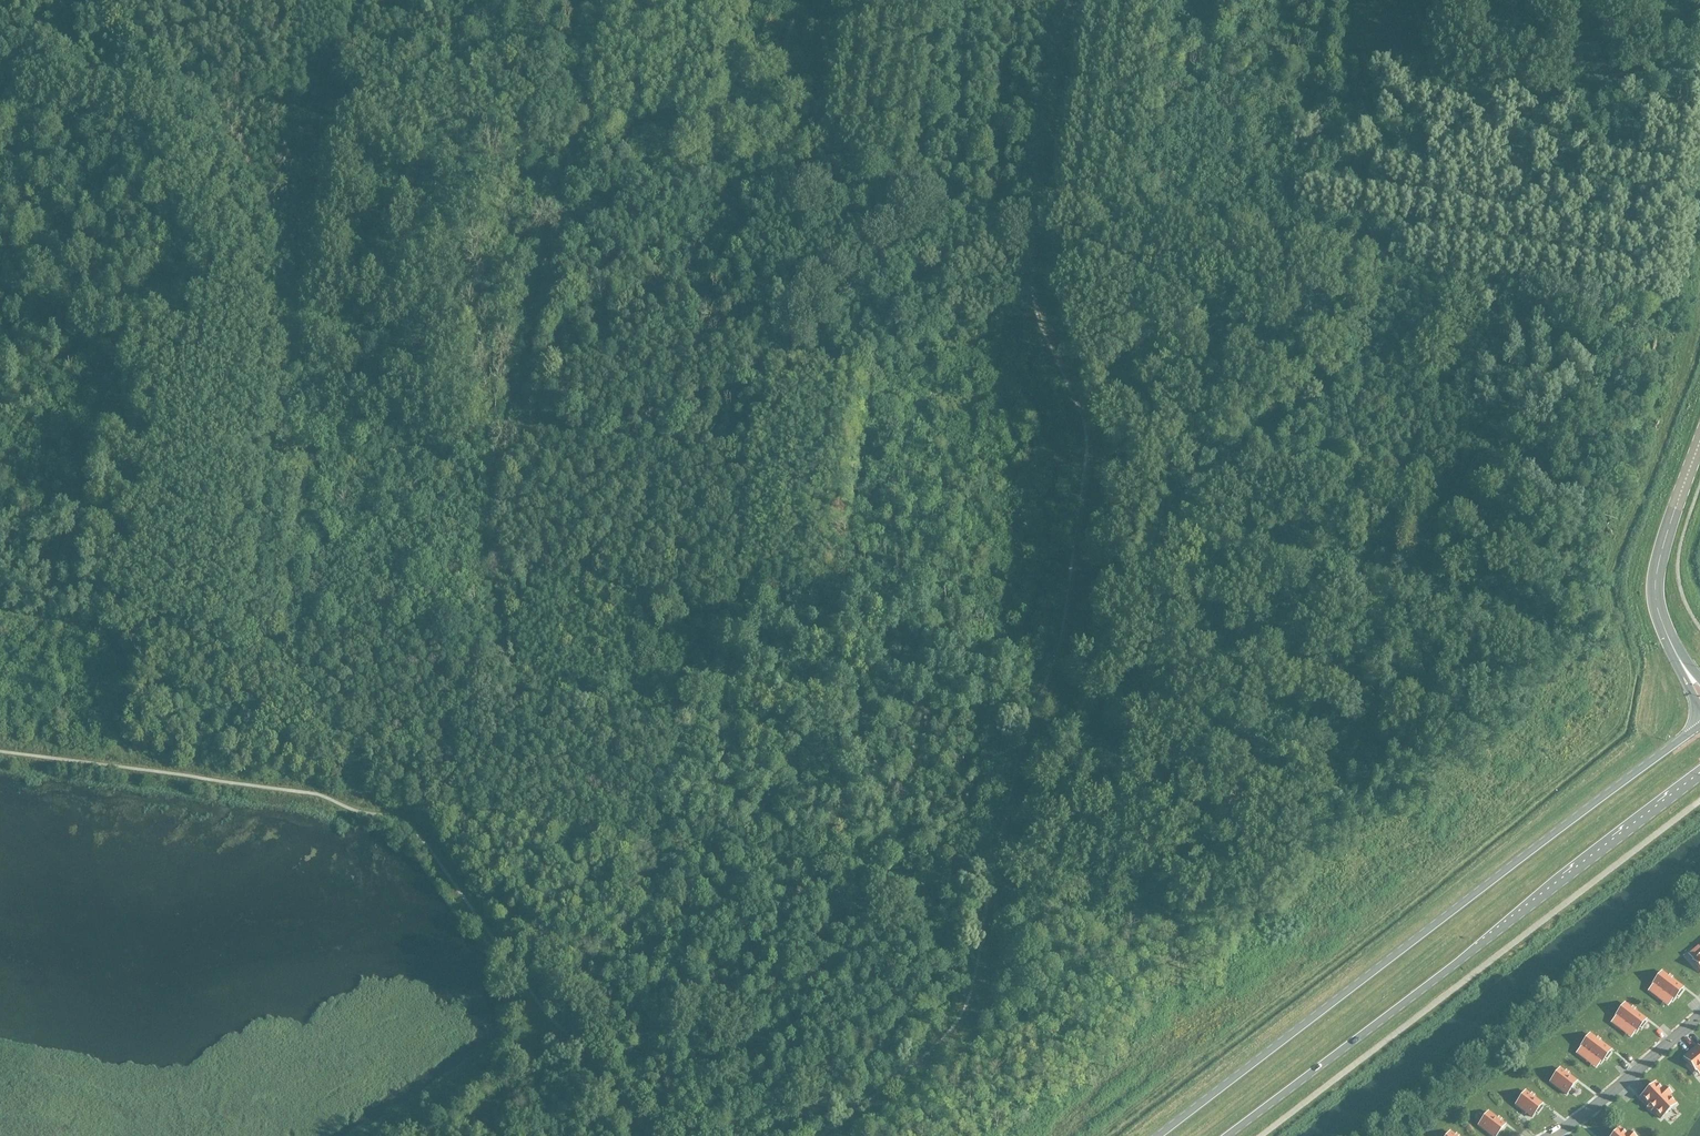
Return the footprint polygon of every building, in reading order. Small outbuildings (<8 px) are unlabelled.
[(1657,998),(1661,993),(1672,1001),(1676,996),(1678,997),(1683,991),(1681,990),(1682,988),(1671,979),(1668,977),(1661,972),(1651,985),(1652,986),(1648,991),(1657,998)] [(1620,1030),(1624,1024),(1635,1032),(1635,1033),(1639,1028),(1641,1029),(1646,1023),(1644,1021),(1645,1020),(1634,1011),(1631,1009),(1624,1004),(1614,1017),(1615,1018),(1611,1023),(1620,1030)] [(1585,1060),(1589,1055),(1600,1063),(1601,1064),(1604,1059),(1606,1060),(1611,1053),(1609,1052),(1611,1050),(1599,1041),(1596,1039),(1590,1034),(1579,1048),(1580,1048),(1576,1053),(1585,1060)] [(1699,1068),(1699,1046),(1695,1050),(1694,1048),(1684,1057),(1696,1072),(1696,1071),(1699,1068)] [(1549,1082),(1566,1095),(1576,1081),(1560,1069),(1549,1082)] [(1655,1083),(1640,1097),(1660,1119),(1676,1104),(1669,1097),(1670,1095),(1664,1088),(1662,1090),(1655,1083)] [(1515,1105),(1532,1117),(1536,1112),(1537,1113),(1542,1107),(1541,1106),(1542,1104),(1525,1091),(1515,1105)] [(1488,1112),(1478,1125),(1492,1135),(1496,1135),(1505,1125),(1488,1112)]
